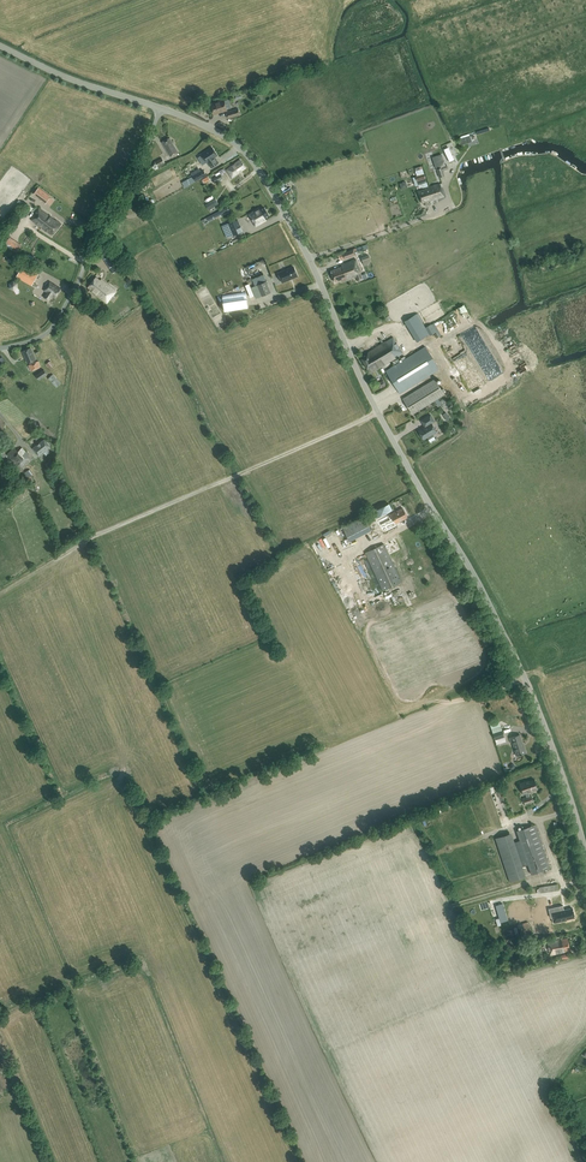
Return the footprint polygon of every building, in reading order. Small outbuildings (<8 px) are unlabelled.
[(214,114),(227,110),(224,100),(211,104),(214,114)] [(238,109),(226,112),(228,118),(239,114),(238,109)] [(178,152),(170,137),(162,141),(170,156),(178,152)] [(461,145),(469,142),(467,137),(459,139),(461,145)] [(212,147),(202,154),(207,162),(208,161),(211,167),(218,162),(216,159),(215,159),(214,157),(218,155),(212,147)] [(443,149),(449,162),(454,159),(448,147),(443,149)] [(154,168),(155,167),(156,169),(165,164),(164,162),(162,158),(155,162),(152,165),(154,168)] [(240,159),(227,169),(232,177),(246,167),(240,159)] [(436,168),(439,177),(444,175),(443,170),(448,169),(447,165),(436,168)] [(223,178),(221,175),(226,172),(224,168),(219,170),(221,173),(213,178),(216,182),(223,178)] [(195,182),(207,175),(203,169),(192,175),(195,182)] [(424,174),(416,177),(418,184),(427,182),(425,178),(426,178),(424,174)] [(418,191),(422,203),(424,202),(426,206),(434,203),(433,199),(444,196),(440,183),(425,188),(426,188),(418,191)] [(41,200),(45,203),(51,196),(39,187),(33,193),(41,200)] [(211,200),(205,204),(209,210),(214,206),(211,200)] [(255,226),(256,227),(263,222),(267,220),(265,218),(267,217),(270,215),(264,207),(260,209),(260,208),(257,210),(255,211),(254,210),(250,212),(248,214),(255,226)] [(40,208),(31,219),(52,236),(61,223),(56,219),(55,220),(40,208)] [(214,218),(224,213),(222,209),(206,217),(208,222),(214,219),(214,218)] [(228,223),(230,228),(224,231),(227,237),(233,235),(242,231),(237,219),(228,223)] [(10,237),(4,245),(16,253),(22,245),(10,237)] [(342,253),(344,258),(344,259),(356,254),(353,248),(342,253)] [(361,257),(363,264),(371,261),(368,254),(361,257)] [(111,255),(105,259),(110,267),(116,264),(111,255)] [(262,273),(268,271),(263,258),(257,260),(262,273)] [(331,270),(335,281),(341,279),(342,281),(356,276),(358,281),(363,279),(356,259),(342,264),(342,266),(331,270)] [(24,262),(16,276),(32,285),(40,271),(24,262)] [(279,273),(282,281),(297,276),(293,267),(279,273)] [(281,281),(277,271),(270,274),(274,284),(281,281)] [(88,287),(106,303),(116,291),(101,278),(100,280),(96,277),(88,287)] [(60,288),(50,281),(44,290),(47,291),(43,296),(49,301),(53,295),(55,297),(60,288)] [(266,281),(257,285),(251,287),(255,298),(262,296),(271,292),(266,281)] [(242,284),(247,296),(252,294),(247,282),(242,284)] [(281,292),(283,298),(294,294),(292,288),(281,292)] [(459,324),(462,323),(454,310),(452,311),(459,324)] [(443,315),(447,326),(455,323),(451,312),(443,315)] [(417,313),(404,321),(417,341),(429,334),(417,313)] [(361,356),(368,369),(374,365),(376,369),(391,360),(402,352),(393,336),(369,351),(370,351),(361,356)] [(439,369),(429,352),(426,346),(396,365),(389,369),(386,370),(400,393),(429,376),(439,369)] [(28,362),(36,359),(31,347),(23,351),(28,362)] [(37,361),(29,365),(31,370),(41,366),(38,360),(37,361)] [(46,363),(50,368),(54,365),(50,360),(46,363)] [(39,380),(47,374),(43,369),(35,375),(39,380)] [(48,378),(56,387),(61,383),(53,374),(48,378)] [(444,394),(435,379),(403,398),(412,414),(435,400),(438,398),(444,394)] [(445,408),(446,409),(447,408),(447,409),(450,407),(445,397),(440,401),(438,398),(435,400),(438,405),(441,403),(444,408),(445,408)] [(427,425),(418,431),(424,439),(427,437),(429,439),(434,436),(433,434),(437,431),(432,423),(435,421),(431,414),(421,420),(424,424),(425,423),(427,425)] [(44,439),(33,448),(39,456),(50,446),(44,439)] [(22,470),(33,458),(22,447),(18,451),(14,447),(7,454),(22,470)] [(389,503),(373,510),(375,516),(376,518),(392,509),(389,503)] [(397,510),(379,520),(384,530),(408,517),(400,503),(395,505),(397,510)] [(364,517),(343,528),(349,540),(371,529),(364,517)] [(342,535),(334,539),(336,543),(345,539),(342,535)] [(365,552),(383,590),(402,581),(384,543),(365,552)] [(495,739),(504,736),(502,729),(493,732),(495,739)] [(526,753),(520,734),(510,738),(511,742),(513,741),(517,755),(526,753)] [(523,798),(524,800),(525,804),(533,802),(531,795),(530,796),(528,792),(538,788),(534,779),(527,781),(526,781),(520,783),(523,793),(525,793),(527,797),(523,798)] [(488,785),(498,816),(506,813),(497,782),(488,785)] [(550,868),(535,824),(516,830),(519,840),(514,842),(511,832),(495,838),(509,881),(525,876),(522,867),(528,865),(531,874),(550,868)] [(502,903),(495,905),(500,922),(507,920),(502,903)] [(565,905),(552,908),(556,921),(579,916),(576,909),(566,911),(565,905)] [(528,921),(517,925),(518,928),(521,927),(522,933),(524,932),(525,935),(532,933),(531,930),(528,921)] [(567,937),(548,942),(550,955),(570,950),(567,937)]
